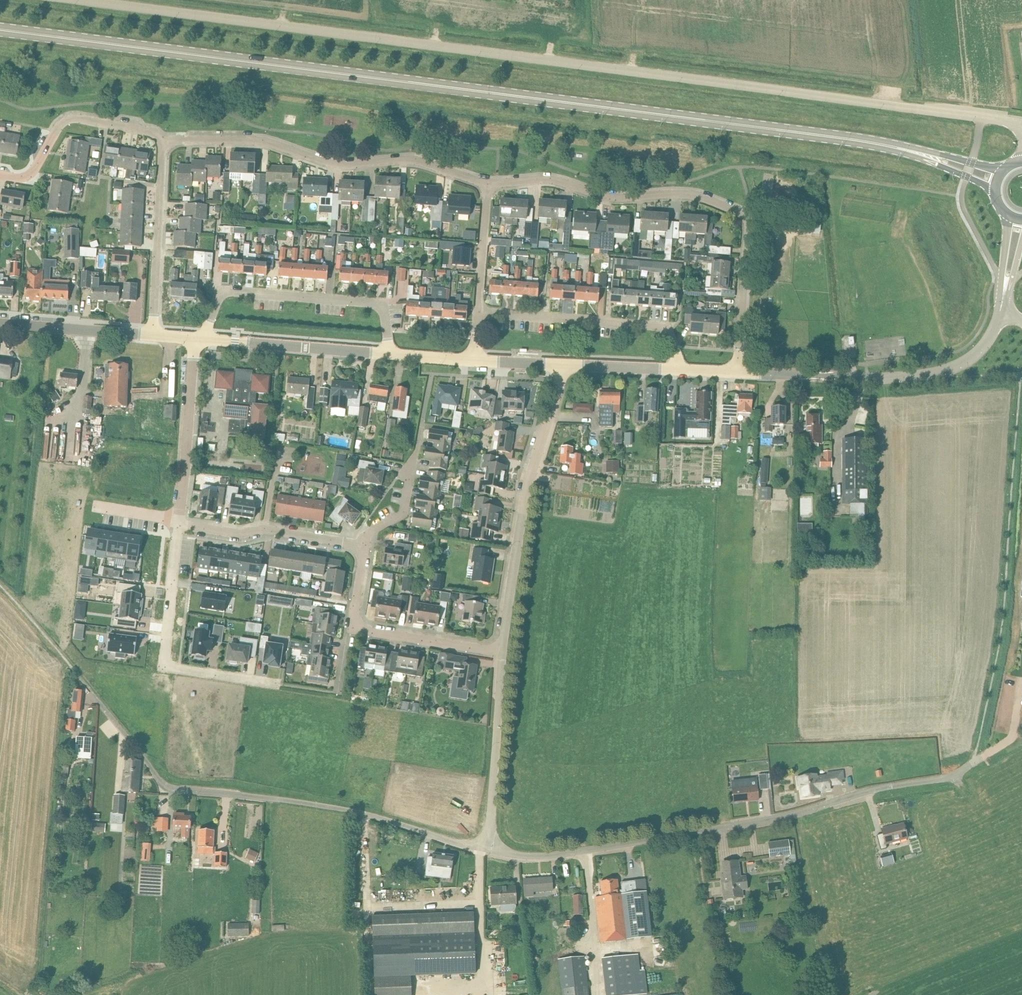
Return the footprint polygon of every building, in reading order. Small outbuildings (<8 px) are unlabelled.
[(2,151),(8,152),(9,154),(17,156),(20,137),(5,134),(2,151)] [(70,141),(69,149),(71,150),(70,156),(87,159),(89,145),(101,147),(102,140),(86,138),(85,143),(70,141)] [(106,146),(103,165),(112,167),(110,177),(116,178),(118,168),(121,149),(120,151),(114,150),(114,148),(106,146)] [(129,150),(121,149),(118,168),(127,169),(126,179),(131,180),(132,170),(133,170),(135,153),(129,152),(129,150)] [(147,172),(150,153),(142,152),(141,154),(135,153),(133,170),(147,172)] [(230,181),(241,181),(241,180),(242,180),(243,155),(231,155),(230,173),(224,172),(223,192),(229,193),(230,181)] [(259,194),(260,174),(254,174),(255,156),(243,155),(242,180),(253,181),(253,194),(259,194)] [(66,171),(85,174),(87,159),(70,156),(69,162),(67,163),(66,171)] [(220,177),(220,168),(221,158),(206,157),(206,162),(206,177),(220,177)] [(192,181),(206,182),(206,177),(206,162),(192,161),(192,166),(192,181)] [(177,186),(192,187),(192,181),(192,166),(178,165),(177,186)] [(297,189),(297,185),(298,175),(292,174),(292,168),(268,167),(267,181),(287,182),(287,188),(297,189)] [(319,206),(333,206),(333,204),(333,195),(326,194),(327,180),(304,179),(303,195),(320,196),(319,206)] [(368,222),(374,222),(375,201),(378,201),(378,198),(387,198),(388,179),(376,179),(375,197),(369,197),(368,222)] [(388,179),(387,198),(395,199),(395,204),(398,204),(398,218),(400,218),(400,227),(404,227),(404,218),(405,199),(399,199),(400,180),(388,179)] [(72,184),(53,181),(52,189),(54,190),(53,196),(70,199),(72,184)] [(340,182),(339,205),(342,205),(342,201),(351,201),(352,183),(340,182)] [(368,222),(369,197),(363,197),(364,184),(352,183),(351,201),(360,202),(360,205),(362,206),(362,222),(368,222)] [(416,197),(416,204),(432,205),(431,213),(430,222),(432,222),(441,223),(443,206),(436,206),(437,201),(438,189),(417,187),(416,197)] [(3,190),(1,205),(22,209),(24,200),(25,200),(25,198),(24,198),(25,194),(3,190)] [(143,205),(144,191),(123,190),(126,191),(125,197),(123,197),(123,204),(125,204),(143,205)] [(213,201),(223,202),(223,195),(221,195),(221,193),(214,192),(213,201)] [(204,203),(204,195),(195,194),(195,202),(204,203)] [(70,199),(53,196),(52,202),(50,202),(49,210),(68,213),(70,199)] [(443,206),(441,223),(450,223),(451,214),(459,215),(469,215),(470,198),(449,197),(449,207),(443,206)] [(493,207),(492,223),(494,223),(499,224),(500,221),(500,218),(506,218),(506,224),(513,225),(515,200),(514,200),(514,202),(509,201),(508,199),(502,199),(502,201),(501,201),(501,208),(493,207)] [(515,200),(513,225),(517,225),(517,219),(526,220),(528,203),(527,203),(527,201),(521,200),(520,202),(515,202),(515,200)] [(539,211),(538,218),(548,219),(547,226),(550,226),(551,226),(552,218),(553,202),(552,202),(540,201),(539,211)] [(551,226),(550,230),(554,230),(557,231),(558,220),(565,221),(565,213),(565,212),(566,203),(553,202),(552,218),(551,226)] [(142,219),(143,205),(125,204),(125,211),(122,211),(122,218),(124,218),(142,219)] [(333,206),(332,220),(331,232),(335,233),(335,232),(336,232),(336,220),(338,220),(339,205),(333,204),(333,206)] [(186,219),(201,219),(206,220),(206,206),(196,205),(186,205),(186,219)] [(574,224),(574,231),(589,232),(588,249),(594,250),(594,254),(599,254),(599,250),(601,225),(595,225),(596,221),(596,215),(575,213),(574,223),(574,224)] [(4,214),(3,220),(23,222),(24,218),(4,214)] [(654,215),(642,214),(640,231),(647,231),(646,241),(652,241),(653,232),(654,215)] [(242,215),(241,223),(256,224),(257,216),(242,215)] [(668,216),(654,215),(653,232),(666,233),(664,255),(670,255),(673,231),(667,230),(668,216)] [(601,225),(599,250),(613,251),(614,234),(628,235),(629,217),(608,216),(608,226),(601,225)] [(673,222),(673,227),(672,239),(673,239),(677,239),(679,239),(679,233),(685,234),(685,240),(691,241),(693,217),(680,216),(680,223),(673,222)] [(695,241),(695,235),(705,235),(712,236),(713,225),(706,225),(707,218),(693,217),(691,241),(695,241)] [(142,233),(142,219),(124,218),(124,225),(122,225),(121,232),(124,232),(142,233)] [(181,219),(180,232),(196,233),(200,233),(201,219),(186,219),(181,219)] [(441,223),(441,232),(448,233),(449,229),(454,230),(455,224),(441,223)] [(539,223),(531,223),(530,241),(531,241),(531,245),(537,245),(537,241),(539,223)] [(562,245),(562,251),(569,252),(570,230),(570,224),(565,223),(564,223),(563,239),(562,245)] [(24,225),(23,241),(29,241),(29,234),(34,234),(35,226),(24,225)] [(65,232),(65,260),(78,260),(78,232),(65,232)] [(141,247),(142,233),(124,232),(123,239),(121,239),(120,246),(141,247)] [(174,247),(195,248),(196,233),(180,232),(175,232),(174,247)] [(335,247),(336,236),(332,236),(332,239),(326,239),(325,246),(335,247)] [(338,246),(345,246),(345,243),(355,244),(355,238),(339,237),(338,246)] [(395,239),(394,248),(403,249),(404,239),(395,239)] [(512,239),(512,247),(523,247),(523,240),(518,240),(512,239)] [(539,239),(539,248),(548,249),(549,240),(539,239)] [(92,249),(99,246),(97,241),(90,243),(92,249)] [(425,242),(425,248),(433,249),(438,250),(439,242),(434,242),(434,243),(425,242)] [(440,242),(440,248),(452,249),(451,266),(468,267),(469,250),(463,250),(464,244),(440,242)] [(220,243),(219,259),(218,272),(230,273),(232,253),(225,252),(226,243),(220,243)] [(230,273),(242,274),(243,261),(237,260),(238,253),(237,253),(238,244),(233,243),(232,253),(230,273)] [(243,261),(242,274),(254,275),(255,262),(256,262),(256,255),(249,254),(250,245),(245,245),(243,261)] [(255,262),(254,275),(267,276),(267,270),(267,266),(268,263),(268,256),(262,255),(261,255),(262,246),(257,245),(256,255),(256,262),(255,262)] [(703,260),(703,262),(707,262),(707,263),(712,263),(711,277),(728,278),(729,264),(724,264),(724,257),(718,257),(718,254),(725,255),(725,248),(711,247),(705,246),(705,247),(705,253),(708,254),(708,256),(703,256),(703,260)] [(279,277),(291,278),(292,265),(285,264),(287,248),(281,247),(279,277)] [(503,259),(504,248),(496,247),(495,258),(503,259)] [(291,278),(303,279),(304,266),(297,265),(298,249),(293,248),(292,265),(291,278)] [(315,280),(317,250),(316,267),(309,266),(310,250),(306,249),(304,266),(303,279),(315,280)] [(113,250),(112,253),(112,263),(129,264),(130,252),(113,250)] [(315,280),(327,281),(328,268),(322,267),(322,260),(322,251),(317,250),(315,280)] [(187,251),(187,256),(194,257),(194,264),(199,264),(198,266),(205,267),(212,267),(213,253),(203,253),(195,252),(187,251)] [(339,282),(351,283),(352,270),(346,269),(347,261),(346,261),(347,253),(341,252),(339,282)] [(364,284),(376,285),(377,272),(371,271),(371,263),(370,263),(371,255),(366,254),(365,271),(364,284)] [(376,285),(388,286),(389,273),(382,272),(383,266),(382,266),(383,256),(378,255),(377,272),(376,285)] [(627,260),(609,259),(608,275),(613,275),(614,269),(626,270),(627,260)] [(43,280),(42,299),(58,300),(68,301),(69,282),(54,281),(50,281),(51,268),(57,268),(57,260),(44,260),(43,270),(43,272),(43,280)] [(627,260),(626,270),(639,271),(639,268),(640,261),(627,260)] [(21,263),(11,262),(11,277),(20,277),(21,263)] [(652,268),(652,273),(654,273),(665,273),(666,270),(666,263),(653,262),(652,268)] [(77,265),(69,264),(68,274),(76,275),(77,265)] [(501,295),(514,296),(515,283),(508,283),(509,275),(508,275),(509,266),(504,266),(503,275),(501,295)] [(525,297),(526,284),(519,284),(521,266),(516,266),(515,283),(514,296),(525,297)] [(525,297),(538,298),(539,285),(532,285),(532,278),(533,268),(528,268),(526,284),(525,297)] [(183,298),(184,285),(177,284),(178,270),(172,269),(171,283),(170,297),(183,298)] [(398,281),(405,282),(406,270),(399,269),(398,281)] [(551,289),(550,299),(562,300),(563,288),(557,287),(558,279),(557,279),(558,269),(552,269),(551,289)] [(351,283),(364,284),(365,271),(352,270),(351,283)] [(27,271),(27,284),(26,284),(25,298),(42,299),(43,280),(43,272),(27,271)] [(196,299),(197,286),(198,272),(192,271),(192,276),(185,275),(184,285),(183,298),(196,299)] [(443,307),(442,319),(454,320),(455,308),(448,307),(449,301),(449,290),(450,277),(450,271),(446,271),(444,290),(443,307)] [(563,288),(562,300),(574,301),(575,288),(570,288),(568,288),(569,271),(564,271),(563,280),(563,288)] [(575,288),(574,301),(586,302),(587,289),(581,289),(581,281),(582,272),(577,271),(576,281),(575,288)] [(92,273),(83,272),(82,288),(90,289),(90,288),(92,288),(92,301),(105,301),(106,288),(99,288),(99,274),(92,273)] [(587,289),(586,302),(598,303),(599,293),(599,291),(593,290),(594,273),(589,272),(588,290),(587,289)] [(608,274),(600,273),(599,288),(607,288),(608,274)] [(491,274),(489,294),(501,295),(503,275),(491,274)] [(728,278),(711,277),(710,289),(705,289),(705,290),(684,288),(684,296),(707,297),(707,296),(707,295),(721,296),(722,290),(727,291),(728,278)] [(610,304),(623,305),(624,292),(617,292),(618,280),(612,280),(612,281),(610,304)] [(14,287),(14,281),(8,281),(8,283),(0,282),(0,297),(13,297),(14,287)] [(625,281),(624,292),(623,305),(636,306),(637,293),(631,292),(632,281),(625,281)] [(119,302),(119,299),(124,300),(124,301),(136,301),(137,285),(125,284),(124,290),(119,290),(119,289),(106,288),(105,301),(119,302)] [(664,284),(664,290),(662,308),(676,309),(677,296),(669,295),(670,285),(664,284)] [(406,316),(418,317),(420,297),(413,296),(414,287),(408,286),(407,303),(406,316)] [(636,306),(649,307),(650,294),(641,293),(642,286),(638,286),(637,293),(636,306)] [(650,294),(649,307),(662,308),(664,290),(657,290),(657,287),(651,286),(650,294)] [(421,287),(420,297),(418,317),(430,318),(432,299),(425,298),(426,288),(421,287)] [(432,289),(432,299),(430,318),(442,319),(443,307),(444,300),(444,290),(438,290),(432,289)] [(454,320),(466,321),(467,308),(460,307),(461,291),(456,290),(455,308),(454,320)] [(686,314),(685,324),(691,325),(690,333),(697,334),(703,334),(705,318),(705,311),(700,310),(700,317),(692,317),(693,309),(686,309),(686,314)] [(705,318),(703,334),(718,335),(718,331),(724,331),(725,323),(725,314),(717,313),(716,319),(709,318),(710,309),(705,309),(705,311),(705,318)] [(10,379),(11,377),(17,378),(19,363),(0,360),(0,377),(10,379)] [(128,365),(110,365),(110,379),(105,379),(105,389),(104,407),(127,408),(128,365)] [(253,375),(253,371),(235,370),(234,373),(217,371),(215,389),(228,391),(226,406),(225,418),(243,420),(242,436),(251,437),(251,438),(265,439),(269,406),(256,405),(257,393),(269,394),(270,377),(253,375)] [(61,374),(59,386),(77,388),(78,376),(61,374)] [(288,388),(287,393),(308,395),(306,409),(312,410),(314,398),(314,388),(308,388),(309,380),(289,378),(288,388)] [(332,408),(346,409),(346,404),(351,405),(351,407),(360,408),(361,391),(357,390),(358,384),(333,382),(332,396),(333,397),(332,408)] [(368,401),(378,403),(377,410),(385,412),(389,389),(370,385),(368,401)] [(435,402),(433,415),(439,416),(441,403),(457,406),(460,390),(439,386),(436,402),(435,402)] [(392,412),(394,412),(393,417),(403,418),(407,389),(396,388),(392,412)] [(321,389),(319,404),(327,404),(328,389),(321,389)] [(659,390),(645,390),(644,407),(637,406),(636,422),(645,422),(646,411),(658,412),(659,390)] [(49,396),(53,403),(60,398),(56,391),(49,396)] [(473,391),(470,407),(478,408),(481,415),(492,417),(495,397),(484,396),(485,393),(473,391)] [(600,391),(599,427),(613,427),(613,413),(619,413),(619,405),(619,402),(620,392),(600,391)] [(502,416),(503,410),(523,411),(524,394),(511,393),(511,392),(503,392),(503,401),(496,401),(495,411),(494,416),(502,416)] [(675,409),(675,424),(680,424),(680,430),(703,430),(703,421),(710,421),(711,393),(696,393),(696,413),(686,413),(686,410),(675,409)] [(722,406),(721,413),(722,413),(722,425),(731,425),(731,418),(742,418),(742,413),(751,413),(752,405),(752,396),(738,395),(738,407),(722,406)] [(83,410),(82,414),(89,414),(96,415),(96,410),(91,410),(93,398),(84,397),(83,410)] [(165,405),(164,428),(175,428),(175,422),(177,422),(177,406),(165,405)] [(360,408),(357,427),(365,428),(368,409),(360,408)] [(772,420),(766,420),(766,424),(761,424),(762,432),(766,432),(772,432),(772,426),(785,426),(785,408),(772,408),(772,420)] [(666,409),(665,420),(674,421),(675,410),(666,409)] [(455,412),(452,428),(460,429),(462,413),(455,412)] [(428,416),(427,423),(434,424),(436,417),(428,416)] [(804,434),(807,434),(807,443),(822,443),(822,426),(819,426),(818,416),(807,416),(807,424),(803,424),(801,426),(801,432),(804,434)] [(395,421),(387,420),(385,438),(393,439),(395,421)] [(507,432),(509,424),(497,423),(495,431),(500,431),(497,451),(510,453),(514,433),(507,432)] [(722,427),(721,440),(729,440),(730,427),(722,427)] [(433,449),(450,452),(453,433),(430,430),(428,445),(434,446),(433,449)] [(274,441),(284,442),(286,435),(275,433),(274,441)] [(318,437),(317,445),(323,446),(325,438),(318,437)] [(842,448),(842,458),(842,492),(842,505),(850,505),(849,516),(856,516),(855,525),(868,525),(868,491),(868,440),(843,440),(842,448)] [(572,448),(562,447),(560,463),(571,464),(570,474),(582,475),(583,464),(580,464),(580,456),(572,455),(573,448),(572,448)] [(427,448),(425,461),(432,462),(431,467),(429,467),(429,468),(446,470),(449,453),(450,453),(450,452),(433,449),(427,448)] [(823,465),(832,465),(832,451),(823,451),(823,465)] [(336,462),(335,466),(336,466),(344,467),(347,454),(338,452),(336,462)] [(486,469),(485,475),(505,478),(506,478),(507,467),(495,465),(496,457),(484,455),(482,468),(486,469)] [(762,459),(760,483),(767,484),(769,459),(762,459)] [(358,468),(367,469),(364,483),(381,486),(384,472),(373,470),(374,463),(360,461),(358,468)] [(606,461),(606,473),(619,473),(619,461),(606,461)] [(336,467),(333,484),(349,487),(350,479),(343,478),(345,469),(336,467)] [(428,478),(421,477),(419,489),(425,490),(441,492),(442,486),(443,486),(445,474),(428,471),(427,472),(429,472),(428,478)] [(505,490),(507,478),(506,478),(505,478),(485,475),(485,481),(480,480),(478,494),(490,495),(491,488),(505,490)] [(465,483),(464,491),(472,492),(473,484),(465,483)] [(199,512),(215,514),(217,502),(223,503),(226,488),(219,487),(217,494),(203,492),(199,512)] [(228,487),(226,501),(232,502),(230,515),(242,517),(245,497),(238,496),(239,488),(228,487)] [(425,497),(418,496),(416,508),(422,509),(422,508),(434,510),(435,504),(439,505),(441,492),(425,490),(425,497)] [(245,497),(242,517),(254,519),(256,506),(262,507),(264,492),(253,491),(252,499),(245,497)] [(287,517),(290,497),(278,495),(275,515),(287,517)] [(299,519),(302,499),(290,497),(287,517),(299,519)] [(480,511),(479,517),(499,521),(499,520),(501,509),(488,507),(489,499),(479,498),(477,497),(475,511),(480,511)] [(335,510),(330,518),(340,525),(344,520),(353,526),(361,515),(353,509),(347,505),(349,501),(344,498),(341,502),(337,507),(335,510)] [(311,521),(314,501),(302,499),(299,519),(311,521)] [(323,523),(326,503),(314,501),(311,521),(323,523)] [(421,515),(414,514),(412,526),(435,530),(438,511),(434,510),(422,508),(422,509),(421,515)] [(473,523),(471,536),(471,539),(483,541),(484,530),(498,532),(500,520),(499,520),(499,521),(479,517),(478,523),(473,523)] [(814,534),(814,523),(799,523),(800,535),(814,534)] [(458,528),(457,539),(468,540),(469,530),(458,528)] [(88,529),(84,550),(95,552),(99,531),(88,529)] [(99,531),(95,552),(106,554),(109,533),(99,531)] [(106,554),(105,558),(116,559),(120,534),(109,533),(106,554)] [(120,534),(116,559),(127,561),(131,536),(120,534)] [(131,536),(127,561),(137,563),(138,559),(142,538),(131,536)] [(402,566),(404,556),(410,557),(412,546),(398,544),(397,550),(386,548),(384,563),(402,566)] [(197,568),(208,570),(212,550),(201,548),(197,568)] [(487,559),(488,551),(474,549),(472,562),(475,562),(472,580),(482,582),(490,584),(494,560),(487,559)] [(212,550),(208,570),(218,572),(222,551),(212,550)] [(222,551),(218,572),(228,573),(231,553),(222,551)] [(272,551),(269,568),(268,573),(274,574),(275,568),(323,576),(326,559),(272,551)] [(231,553),(228,573),(238,575),(241,554),(231,553)] [(241,554),(238,575),(248,576),(251,556),(241,554)] [(251,556),(248,576),(258,578),(256,593),(263,594),(265,577),(259,576),(262,558),(251,556)] [(330,560),(329,568),(340,570),(341,562),(330,560)] [(104,568),(103,575),(113,577),(114,571),(114,569),(104,568)] [(81,569),(80,575),(92,577),(93,571),(81,569)] [(341,596),(345,574),(328,571),(325,593),(341,596)] [(404,578),(402,590),(410,592),(412,579),(404,578)] [(115,592),(113,605),(134,607),(136,595),(135,594),(135,587),(121,585),(120,593),(115,592)] [(374,591),(371,605),(377,606),(377,609),(375,617),(388,619),(391,599),(390,599),(384,598),(384,595),(383,593),(381,592),(374,591)] [(204,593),(202,606),(224,610),(226,597),(204,593)] [(464,594),(462,602),(466,603),(465,611),(463,621),(484,624),(485,617),(482,617),(483,612),(484,605),(480,604),(481,597),(464,594)] [(391,599),(388,619),(399,621),(400,612),(400,610),(406,611),(408,601),(408,597),(403,596),(400,595),(398,597),(397,600),(391,599)] [(414,623),(426,625),(430,605),(419,604),(420,598),(412,597),(410,611),(416,612),(414,623)] [(426,625),(437,627),(439,616),(445,617),(447,603),(442,602),(441,607),(430,605),(426,625)] [(109,618),(108,626),(131,628),(131,621),(133,621),(134,607),(113,605),(112,618),(109,618)] [(338,617),(333,616),(333,610),(316,608),(315,614),(313,616),(312,622),(313,622),(314,624),(336,628),(338,617)] [(248,622),(248,631),(264,633),(265,624),(248,622)] [(75,632),(84,633),(85,626),(76,624),(75,632)] [(332,637),(335,638),(336,628),(314,624),(310,645),(330,648),(332,637)] [(192,646),(191,653),(193,653),(192,655),(197,656),(196,658),(203,659),(203,657),(205,657),(206,651),(211,651),(213,641),(222,643),(224,627),(214,625),(213,634),(209,634),(196,632),(194,646),(192,646)] [(109,634),(107,653),(116,654),(115,658),(125,659),(126,655),(135,656),(137,637),(109,634)] [(261,637),(259,649),(266,650),(264,664),(269,665),(269,667),(279,668),(282,647),(267,644),(268,638),(261,637)] [(255,658),(258,640),(241,638),(240,647),(229,646),(228,660),(230,660),(229,662),(230,664),(236,664),(237,664),(237,662),(247,663),(248,657),(255,658)] [(303,649),(302,655),(309,656),(307,666),(330,670),(331,659),(328,658),(330,648),(310,645),(310,650),(303,649)] [(378,647),(367,645),(366,651),(361,650),(358,669),(364,670),(365,668),(374,669),(378,647)] [(378,647),(374,669),(390,672),(393,655),(387,654),(388,648),(378,647)] [(390,672),(406,674),(410,652),(399,650),(398,656),(393,655),(390,672)] [(406,674),(422,677),(422,676),(425,660),(419,659),(420,653),(410,652),(406,674)] [(440,654),(439,664),(438,668),(452,670),(453,667),(461,668),(457,689),(473,691),(477,666),(465,665),(466,659),(440,654)] [(307,666),(306,675),(308,676),(307,682),(322,684),(322,679),(328,680),(330,670),(307,666)] [(68,710),(67,720),(66,731),(74,731),(76,712),(81,712),(83,692),(74,691),(72,711),(68,710)] [(438,708),(436,711),(437,714),(440,716),(443,715),(445,712),(444,709),(441,707),(438,708)] [(68,745),(68,757),(76,757),(76,759),(89,759),(91,759),(92,742),(92,738),(84,738),(76,737),(76,746),(68,745)] [(124,771),(122,792),(138,793),(141,761),(126,760),(125,771),(124,771)] [(63,762),(61,779),(68,780),(70,763),(63,762)] [(816,775),(797,778),(799,788),(801,788),(802,798),(819,796),(818,792),(830,790),(830,785),(841,784),(841,780),(844,779),(843,772),(827,774),(828,778),(817,780),(816,775)] [(767,774),(759,775),(760,790),(768,789),(767,774)] [(744,780),(732,781),(733,788),(733,793),(734,803),(758,801),(757,791),(757,785),(756,778),(744,780)] [(115,796),(113,815),(123,815),(125,797),(115,796)] [(174,814),(174,828),(183,828),(182,837),(189,837),(189,828),(190,828),(190,818),(184,817),(184,815),(174,814)] [(157,828),(157,832),(168,832),(169,819),(152,818),(152,827),(157,828)] [(91,832),(106,833),(106,824),(92,823),(91,832)] [(883,834),(877,835),(881,850),(887,848),(886,844),(907,839),(903,824),(890,828),(889,827),(881,829),(883,834)] [(199,830),(198,854),(213,854),(214,831),(199,830)] [(768,843),(770,853),(770,855),(776,854),(777,857),(783,856),(783,853),(790,852),(791,864),(796,863),(793,840),(788,841),(768,843)] [(142,843),(141,861),(150,862),(151,844),(142,843)] [(249,850),(245,858),(254,862),(258,854),(249,850)] [(227,853),(216,852),(215,867),(226,868),(227,853)] [(428,857),(426,873),(431,874),(436,875),(437,868),(452,869),(453,856),(433,854),(433,858),(428,857)] [(889,855),(882,857),(885,866),(891,864),(889,855)] [(725,879),(722,879),(724,900),(744,897),(743,891),(747,890),(746,880),(741,881),(738,861),(723,863),(725,879)] [(552,878),(524,880),(525,897),(534,897),(534,893),(553,892),(552,878)] [(618,880),(600,882),(602,897),(595,898),(596,908),(600,944),(652,938),(646,890),(645,880),(635,881),(637,893),(619,895),(618,880)] [(491,888),(492,906),(516,904),(515,887),(491,888)] [(573,895),(574,915),(583,915),(582,895),(573,895)] [(372,917),(373,937),(375,977),(375,994),(411,994),(410,976),(476,974),(474,934),(473,913),(372,917)] [(794,921),(795,927),(805,926),(804,919),(794,921)] [(249,924),(228,924),(228,937),(249,937),(249,924)] [(602,959),(606,994),(644,994),(648,994),(646,983),(645,971),(641,971),(639,954),(602,959)] [(558,960),(563,994),(588,994),(583,957),(558,960)]
